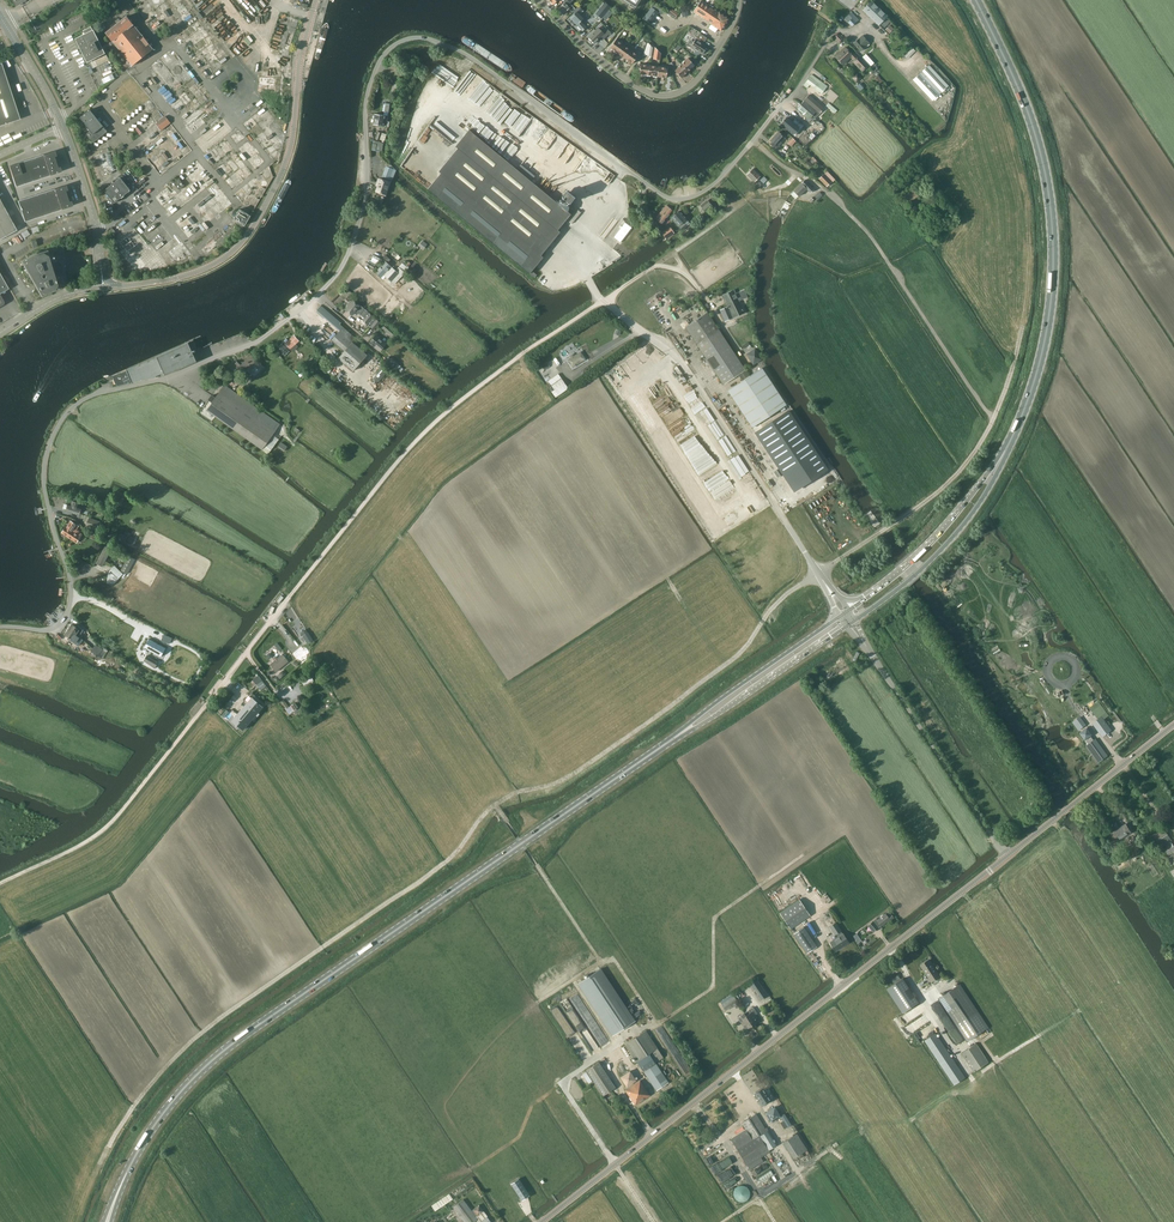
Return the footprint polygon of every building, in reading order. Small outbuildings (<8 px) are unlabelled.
[(558,9),(562,13),(563,14),(569,8),(572,12),(575,9),(572,5),(570,3),(572,0),(564,0),(561,3),(563,5),(558,9)] [(725,10),(723,14),(720,12),(719,13),(701,1),(698,6),(716,18),(725,26),(730,19),(726,16),(728,12),(725,10)] [(863,9),(879,25),(888,16),(871,1),(863,9)] [(605,2),(596,14),(601,18),(611,7),(605,2)] [(722,31),(725,26),(716,18),(698,6),(694,11),(712,23),(711,24),(722,31)] [(576,13),(570,19),(583,31),(586,27),(581,22),(583,19),(578,14),(582,10),(580,8),(579,8),(578,7),(574,11),(576,13)] [(651,7),(643,18),(650,23),(658,12),(651,7)] [(672,9),(669,13),(675,18),(678,14),(672,9)] [(609,10),(603,18),(606,20),(612,13),(609,10)] [(852,25),(860,19),(852,11),(845,18),(852,25)] [(112,41),(102,47),(103,49),(114,44),(120,50),(132,66),(153,49),(127,17),(106,33),(112,41)] [(890,24),(886,29),(890,33),(894,28),(890,24)] [(76,39),(81,50),(87,62),(105,53),(93,30),(91,27),(83,30),(85,34),(75,39),(76,39)] [(611,33),(609,30),(608,30),(604,34),(598,28),(589,37),(594,43),(601,37),(604,39),(611,33)] [(707,37),(701,33),(697,39),(696,39),(691,47),(696,50),(700,53),(702,54),(707,46),(702,43),(703,42),(704,42),(707,37)] [(839,43),(843,40),(837,33),(833,37),(839,43)] [(860,51),(869,43),(862,36),(857,40),(856,40),(855,41),(855,42),(853,43),(860,51)] [(618,53),(623,45),(616,40),(610,48),(614,50),(618,53)] [(625,59),(631,50),(623,45),(618,53),(625,59)] [(862,71),(867,66),(859,57),(857,58),(853,54),(852,55),(845,48),(836,57),(843,64),(850,57),(854,61),(854,62),(862,71)] [(638,56),(631,50),(625,59),(632,64),(638,56)] [(106,55),(90,63),(93,69),(109,60),(106,55)] [(687,59),(681,65),(688,72),(694,66),(687,59)] [(0,63),(0,126),(20,119),(17,110),(22,108),(13,80),(7,81),(1,63),(0,63)] [(648,76),(650,66),(641,64),(639,74),(648,76)] [(681,78),(688,72),(681,65),(674,71),(681,78)] [(929,65),(912,80),(932,101),(948,86),(929,65)] [(657,77),(658,67),(650,66),(648,76),(657,77)] [(667,68),(658,67),(657,77),(666,78),(667,68)] [(399,83),(404,75),(398,71),(393,79),(399,83)] [(812,73),(803,84),(807,88),(810,84),(821,93),(827,86),(812,73)] [(853,77),(856,82),(861,78),(857,73),(853,77)] [(112,74),(102,79),(104,84),(115,78),(112,74)] [(877,75),(874,78),(879,84),(882,81),(881,80),(877,75)] [(268,93),(276,93),(277,78),(265,77),(265,92),(268,92),(268,93)] [(860,83),(856,87),(861,91),(865,88),(860,83)] [(804,101),(800,105),(812,116),(814,117),(815,118),(824,109),(811,97),(806,103),(804,101)] [(828,103),(826,106),(835,113),(837,111),(828,103)] [(800,105),(796,110),(808,120),(810,122),(814,117),(812,116),(800,105)] [(107,132),(100,122),(90,110),(80,117),(88,128),(84,132),(93,143),(107,132)] [(375,114),(374,119),(387,121),(388,116),(388,112),(384,111),(384,115),(375,114)] [(161,131),(170,123),(165,116),(155,124),(161,131)] [(786,117),(781,124),(795,135),(803,125),(795,119),(792,122),(786,117)] [(812,139),(816,135),(813,132),(818,127),(814,124),(805,134),(812,139)] [(558,230),(570,214),(469,130),(455,147),(458,148),(439,172),(441,173),(428,189),(529,273),(543,257),(541,255),(560,232),(558,230)] [(777,147),(785,139),(778,132),(770,141),(777,147)] [(792,138),(787,143),(791,146),(795,141),(792,138)] [(372,140),(370,150),(381,152),(382,152),(383,145),(383,143),(372,140)] [(59,167),(57,167),(54,157),(56,156),(54,151),(9,166),(16,186),(61,172),(59,167)] [(110,151),(98,155),(105,178),(118,174),(110,151)] [(389,179),(393,170),(386,167),(382,176),(389,179)] [(754,182),(760,177),(753,169),(747,175),(754,182)] [(826,172),(824,174),(831,182),(832,183),(834,181),(835,181),(832,178),(828,175),(826,172)] [(826,186),(831,182),(824,174),(819,179),(826,186)] [(171,180),(181,192),(186,188),(176,176),(171,180)] [(120,178),(104,190),(114,203),(130,190),(120,178)] [(378,179),(377,182),(377,183),(379,184),(376,195),(384,198),(389,182),(378,179)] [(801,183),(793,191),(798,196),(806,189),(810,193),(813,190),(804,180),(801,183)] [(70,201),(69,202),(65,191),(67,190),(65,185),(18,201),(25,221),(72,206),(70,201)] [(569,203),(574,197),(566,191),(561,197),(569,203)] [(817,200),(822,195),(819,192),(814,197),(817,200)] [(16,230),(0,200),(0,239),(16,230)] [(705,212),(712,206),(709,203),(702,208),(705,212)] [(661,224),(672,211),(668,207),(667,208),(666,206),(655,219),(661,224)] [(837,218),(843,213),(838,208),(832,213),(837,218)] [(250,216),(240,209),(238,212),(234,210),(231,215),(235,218),(234,219),(245,225),(246,222),(247,222),(248,219),(249,219),(248,219),(250,216)] [(671,218),(682,230),(690,223),(679,211),(674,215),(671,218)] [(620,242),(631,228),(625,222),(613,237),(620,242)] [(661,233),(663,236),(665,239),(674,233),(669,227),(661,233)] [(58,288),(56,282),(46,250),(33,254),(21,261),(26,269),(24,270),(28,278),(30,276),(38,289),(41,295),(47,292),(51,290),(58,288)] [(384,275),(391,267),(385,262),(375,273),(381,278),(384,275)] [(391,267),(384,275),(391,282),(399,274),(391,267)] [(8,288),(0,274),(0,293),(8,288)] [(737,298),(746,294),(744,290),(735,294),(734,290),(723,295),(728,306),(719,310),(725,322),(744,313),(737,298)] [(380,322),(360,305),(359,306),(353,301),(345,310),(352,315),(355,311),(364,319),(363,321),(374,330),(380,322)] [(316,310),(340,331),(332,340),(344,351),(338,358),(352,371),(367,355),(352,342),(355,338),(339,324),(341,323),(321,305),(316,310)] [(742,380),(748,375),(745,370),(707,312),(685,327),(723,384),(738,374),(742,380)] [(391,337),(394,334),(383,324),(381,327),(391,337)] [(284,344),(279,348),(284,354),(289,349),(292,352),(297,348),(294,345),(299,341),(294,335),(289,339),(288,338),(283,343),(284,344)] [(380,351),(386,343),(376,335),(370,342),(380,351)] [(305,340),(300,344),(308,353),(312,348),(305,340)] [(746,354),(753,364),(763,357),(757,347),(746,354)] [(581,350),(569,359),(574,367),(587,359),(581,350)] [(230,368),(236,373),(237,374),(243,367),(254,378),(265,368),(251,354),(241,365),(237,361),(230,368)] [(388,364),(398,369),(401,364),(392,358),(388,364)] [(547,362),(541,366),(545,371),(550,367),(547,362)] [(727,391),(752,427),(786,405),(762,368),(727,391)] [(132,382),(126,370),(117,374),(119,377),(114,379),(117,385),(132,382)] [(551,386),(558,395),(568,388),(561,378),(551,386)] [(224,385),(215,397),(211,395),(208,400),(212,402),(206,410),(262,450),(280,424),(238,395),(224,385)] [(673,404),(678,413),(684,410),(679,401),(673,404)] [(788,411),(756,433),(794,490),(827,469),(788,411)] [(278,447),(284,451),(287,446),(281,442),(278,447)] [(788,490),(773,465),(765,470),(780,495),(788,490)] [(119,491),(115,499),(123,502),(126,494),(119,491)] [(73,500),(72,505),(68,504),(66,510),(79,514),(81,508),(77,506),(78,501),(73,500)] [(86,526),(98,530),(101,522),(89,518),(86,526)] [(74,535),(77,530),(76,530),(79,526),(70,521),(66,527),(65,527),(61,533),(69,538),(72,534),(74,535)] [(72,534),(69,538),(77,542),(82,534),(77,530),(74,535),(72,534)] [(126,542),(131,545),(134,538),(129,536),(126,542)] [(102,566),(113,546),(106,543),(96,563),(102,566)] [(115,584),(119,578),(123,574),(114,565),(110,570),(108,574),(107,583),(115,584)] [(280,612),(247,654),(276,695),(309,654),(280,612)] [(71,624),(68,630),(79,637),(81,633),(83,630),(80,628),(78,627),(77,628),(71,624)] [(68,630),(65,635),(69,637),(68,639),(71,642),(72,641),(75,643),(79,637),(68,630)] [(303,636),(308,643),(313,640),(308,633),(303,636)] [(144,647),(161,657),(161,656),(160,656),(165,648),(165,649),(166,648),(149,639),(145,647),(144,647)] [(97,656),(101,650),(101,649),(94,644),(89,652),(97,657),(97,656)] [(101,650),(97,656),(101,659),(105,653),(101,650)] [(158,662),(146,656),(144,661),(155,667),(156,667),(155,666),(157,662),(158,662)] [(264,680),(257,683),(260,689),(266,686),(264,680)] [(264,706),(266,704),(254,693),(253,695),(264,706)] [(236,716),(232,721),(236,724),(243,730),(255,715),(262,707),(253,699),(252,699),(247,705),(246,704),(244,706),(236,716)] [(296,702),(291,705),(296,713),(301,710),(304,708),(299,701),(296,703),(296,702)] [(1101,702),(1098,704),(1106,716),(1109,715),(1101,702)] [(237,713),(232,708),(230,711),(227,708),(222,714),(228,720),(232,716),(234,717),(237,713)] [(1102,718),(1093,724),(1102,736),(1111,730),(1102,718)] [(1083,722),(1077,727),(1080,732),(1087,727),(1083,722)] [(1087,728),(1080,733),(1085,740),(1092,735),(1087,728)] [(1079,748),(1086,742),(1080,735),(1073,741),(1079,748)] [(1107,755),(1095,740),(1087,746),(1099,761),(1107,755)] [(1117,841),(1131,832),(1126,824),(1111,833),(1117,841)] [(1173,864),(1173,846),(1171,841),(1172,841),(1163,828),(1149,837),(1158,850),(1160,849),(1171,865),(1173,864)] [(790,929),(810,915),(799,899),(779,913),(790,929)] [(890,920),(893,917),(890,913),(890,914),(888,911),(876,920),(876,919),(873,921),(874,922),(869,926),(874,931),(878,928),(877,926),(880,924),(881,925),(889,919),(890,920)] [(848,942),(843,933),(835,922),(829,926),(834,934),(835,934),(837,937),(830,942),(836,950),(848,942)] [(807,953),(817,946),(803,927),(793,934),(807,953)] [(929,959),(921,965),(932,981),(940,976),(929,959)] [(634,1021),(600,969),(578,983),(613,1035),(634,1021)] [(919,1002),(903,978),(888,988),(887,989),(902,1012),(903,1013),(919,1002)] [(749,984),(759,1000),(767,995),(756,979),(749,984)] [(960,984),(939,998),(957,1025),(968,1041),(975,1037),(989,1028),(978,1011),(960,984)] [(726,1010),(738,1002),(734,996),(722,1004),(726,1010)] [(598,1026),(582,999),(575,1002),(580,1011),(584,1009),(587,1015),(584,1016),(590,1027),(594,1025),(595,1027),(598,1026)] [(746,1015),(751,1024),(757,1020),(753,1014),(756,1012),(753,1007),(748,1010),(750,1012),(746,1015)] [(744,1013),(737,1017),(745,1029),(752,1025),(751,1024),(746,1015),(744,1013)] [(956,1040),(963,1036),(949,1014),(942,1018),(956,1040)] [(663,1057),(657,1048),(645,1031),(625,1044),(656,1090),(668,1082),(655,1062),(663,1057)] [(955,1084),(965,1078),(936,1033),(925,1040),(955,1084)] [(989,1062),(976,1043),(962,1053),(974,1072),(989,1062)] [(603,1095),(615,1087),(598,1062),(587,1070),(603,1095)] [(627,1086),(636,1080),(630,1071),(621,1077),(627,1086)] [(635,1104),(649,1095),(640,1080),(625,1090),(635,1104)] [(755,1093),(762,1105),(771,1100),(763,1088),(755,1093)] [(766,1112),(771,1120),(780,1114),(775,1106),(766,1112)] [(785,1113),(781,1115),(784,1120),(781,1122),(785,1128),(792,1124),(785,1113)] [(730,1139),(737,1149),(747,1165),(769,1151),(768,1150),(776,1144),(766,1127),(764,1128),(755,1114),(741,1123),(746,1130),(730,1139)] [(783,1142),(793,1158),(806,1150),(796,1133),(783,1142)] [(715,1167),(717,1171),(728,1164),(726,1160),(715,1167)] [(740,1172),(737,1167),(719,1175),(721,1181),(740,1172)] [(760,1184),(774,1175),(770,1169),(756,1178),(760,1184)] [(519,1179),(511,1184),(522,1200),(529,1195),(519,1179)] [(733,1191),(733,1192),(733,1194),(733,1195),(734,1197),(735,1198),(736,1199),(737,1200),(738,1200),(740,1201),(741,1201),(743,1201),(744,1200),(745,1200),(747,1199),(748,1198),(749,1197),(749,1195),(750,1194),(750,1192),(749,1191),(749,1189),(748,1188),(747,1187),(746,1186),(744,1185),(743,1185),(741,1185),(740,1185),(738,1186),(737,1186),(736,1187),(735,1188),(734,1190),(733,1191)] [(435,1210),(453,1198),(450,1193),(432,1205),(435,1210)] [(453,1207),(465,1221),(474,1221),(476,1221),(477,1221),(491,1221),(487,1216),(479,1205),(471,1211),(463,1200),(453,1207)]
